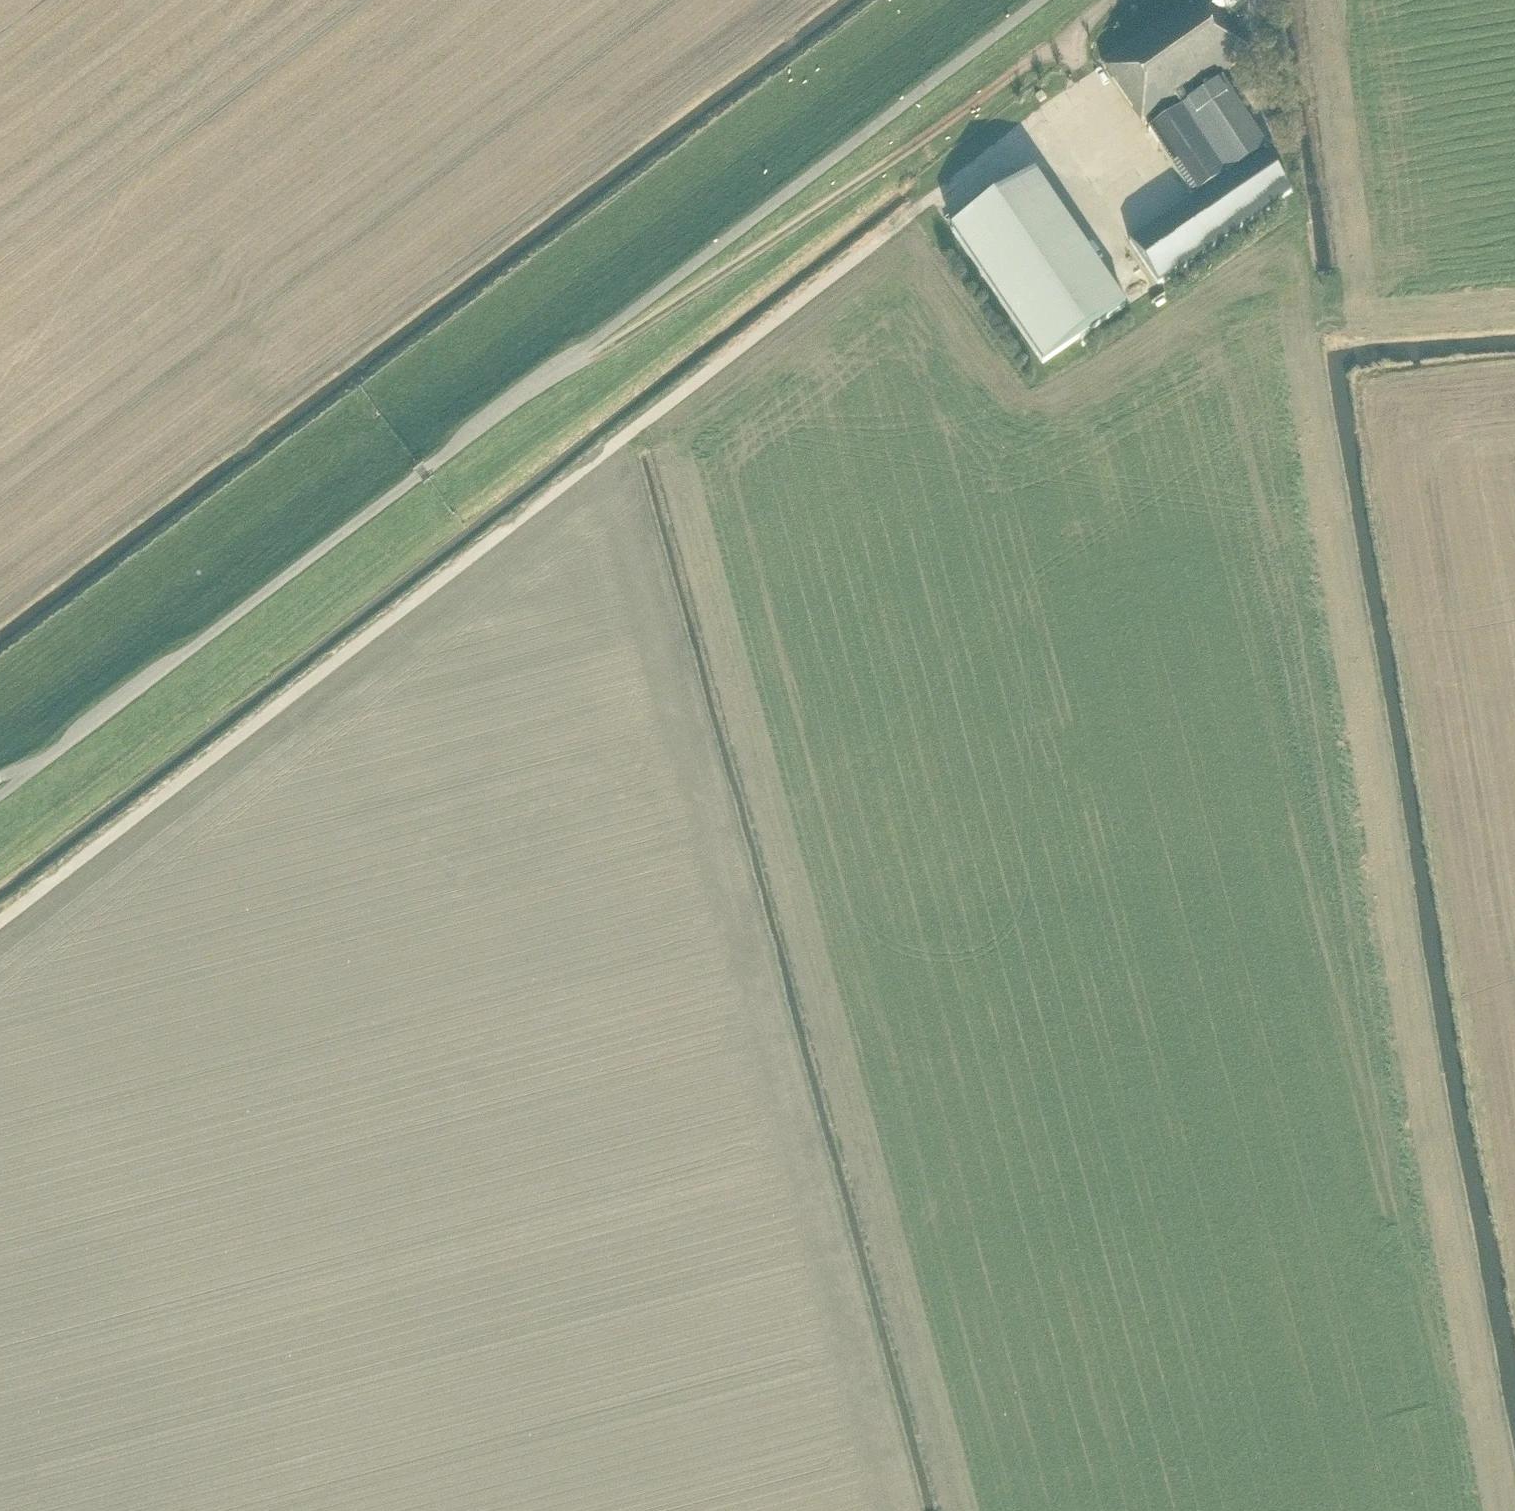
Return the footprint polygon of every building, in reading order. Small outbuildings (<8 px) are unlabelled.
[(1252,3),(1249,0),(1204,0),(1190,9),(1189,7),(1101,66),(1144,129),(1177,106),(1181,111),(1147,134),(1193,200),(1129,244),(1157,286),(1292,197),(1263,155),(1267,152),(1220,84),(1195,101),(1192,97),(1252,55),(1228,20),(1252,3)] [(1124,308),(1034,177),(952,234),(1042,365),(1124,308)]
